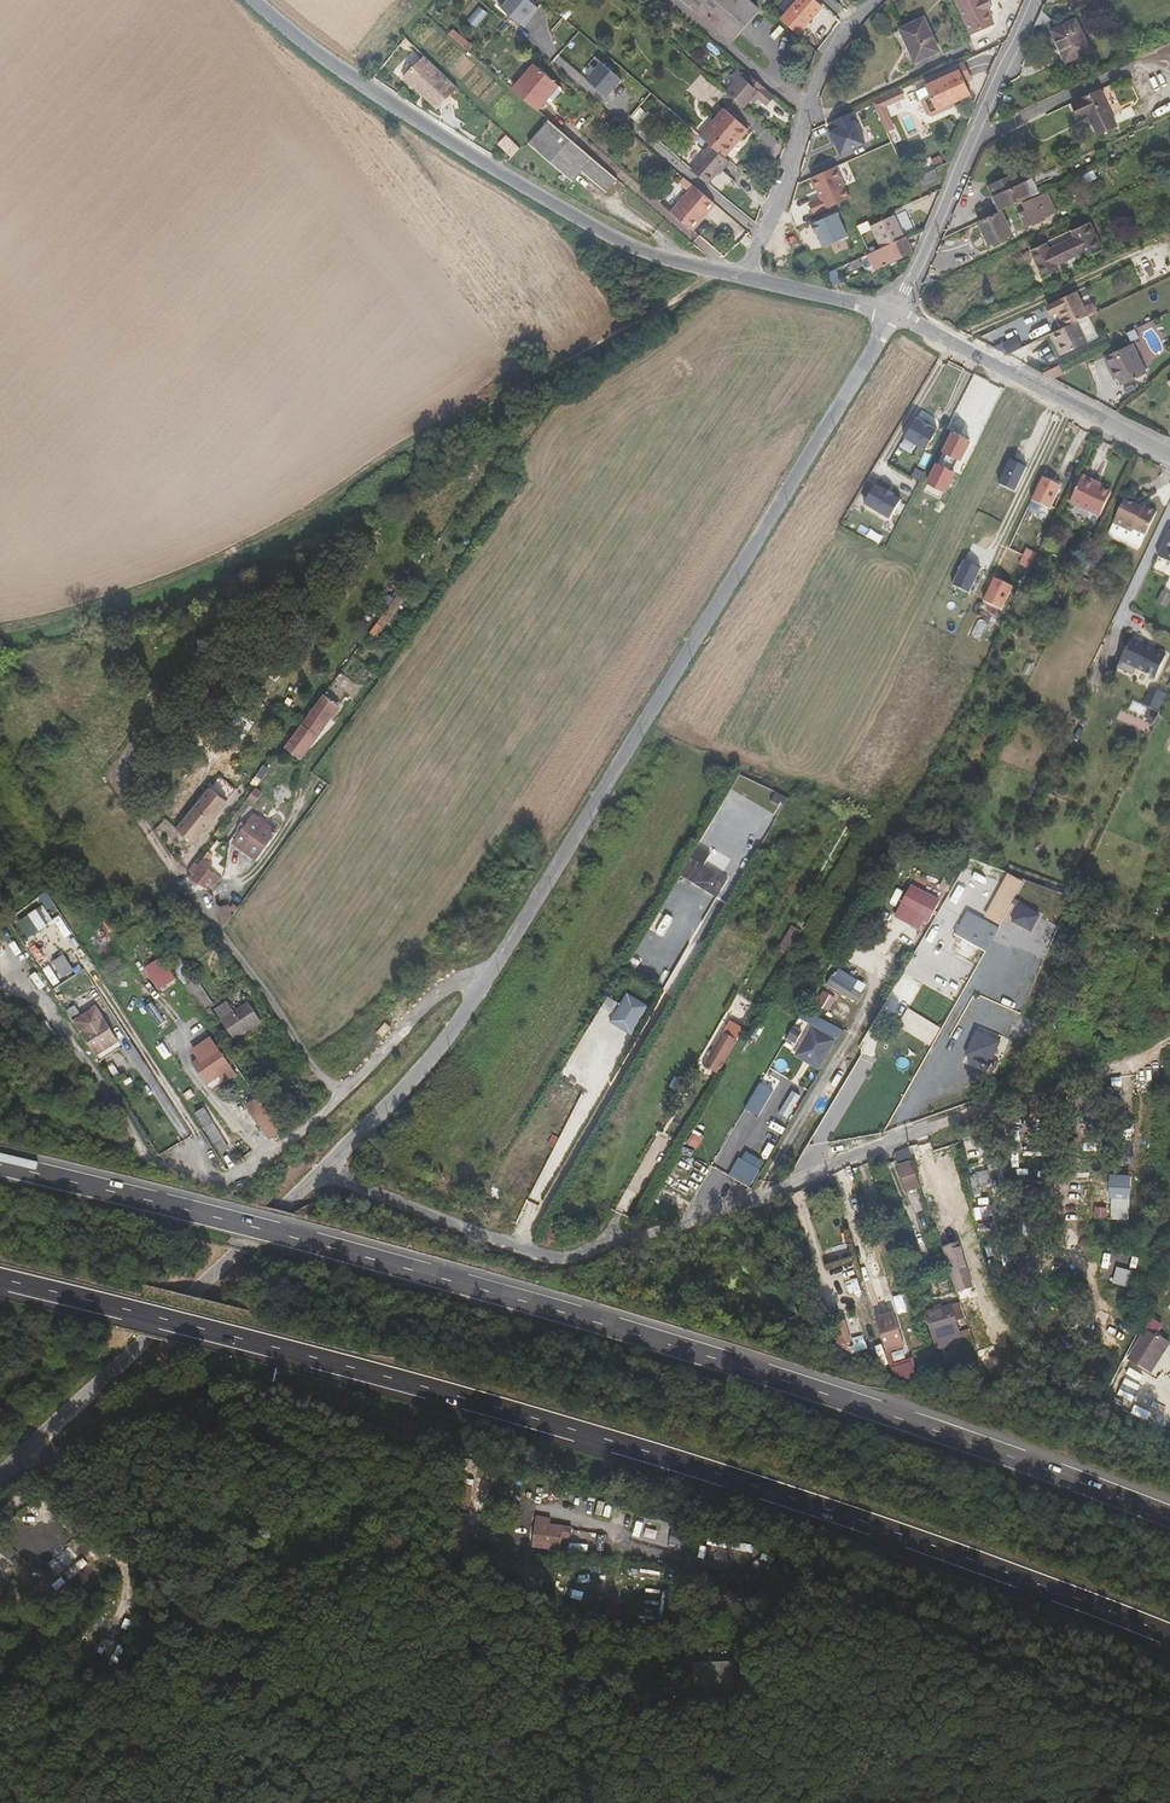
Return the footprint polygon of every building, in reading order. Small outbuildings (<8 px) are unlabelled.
[(525,27),(541,9),(530,0),(505,0),(500,6),(525,27)] [(732,42),(760,10),(749,0),(683,0),(732,42)] [(782,20),(799,34),(823,6),(816,0),(799,0),(782,20)] [(971,35),(995,25),(988,9),(993,7),(990,0),(956,0),(971,35)] [(1052,21),(1041,12),(1033,30),(1052,21)] [(918,61),(939,51),(925,19),(901,30),(908,43),(909,43),(918,61)] [(1075,20),(1052,30),(1066,62),(1090,52),(1075,20)] [(451,35),(469,51),(472,47),(454,31),(451,35)] [(977,50),(993,44),(989,33),(973,40),(977,50)] [(459,88),(427,57),(406,79),(415,88),(417,85),(427,94),(428,92),(442,105),(459,88)] [(623,79),(602,61),(588,78),(609,95),(623,79)] [(962,61),(948,67),(924,78),(928,86),(932,95),(921,100),(928,113),(933,115),(948,108),(949,103),(970,94),(965,82),(971,79),(962,61)] [(534,63),(527,71),(548,90),(555,82),(534,63)] [(527,71),(512,88),(539,110),(549,99),(544,95),(548,90),(527,71)] [(756,96),(759,99),(767,106),(775,96),(750,75),(746,79),(741,75),(726,91),(745,107),(752,100),(756,96)] [(559,86),(555,82),(548,90),(553,94),(557,97),(562,92),(562,88),(559,86)] [(544,95),(549,99),(551,96),(553,98),(556,98),(557,97),(553,94),(548,90),(544,95)] [(1098,135),(1117,126),(1100,90),(1072,103),(1080,120),(1089,116),(1098,135)] [(892,93),(875,101),(878,108),(886,105),(895,100),(892,93)] [(886,105),(878,108),(881,116),(889,112),(886,105)] [(724,108),(701,135),(712,145),(726,157),(749,130),(724,108)] [(841,153),(865,142),(855,120),(857,119),(853,110),(831,120),(835,129),(829,131),(833,141),(835,140),(841,153)] [(619,180),(549,121),(529,143),(573,181),(583,171),(608,192),(619,180)] [(502,143),(515,155),(522,148),(509,136),(502,143)] [(720,175),(732,162),(726,157),(712,145),(704,154),(706,156),(693,170),(709,184),(719,173),(720,175)] [(816,212),(852,196),(838,165),(814,175),(819,188),(821,187),(825,195),(823,196),(811,201),(816,212)] [(920,177),(923,184),(939,177),(936,170),(920,177)] [(996,195),(1020,184),(1015,173),(991,184),(996,195)] [(1024,182),(1031,197),(1041,193),(1034,178),(1024,182)] [(1031,197),(1024,182),(1020,184),(996,195),(994,196),(1000,212),(1002,211),(1031,197)] [(699,234),(721,209),(701,191),(679,217),(699,234)] [(1048,192),(1022,204),(1032,225),(1046,219),(1045,216),(1049,214),(1045,206),(1053,203),(1048,192)] [(1013,234),(1002,211),(1000,212),(978,222),(989,246),(1013,234)] [(824,246),(848,235),(838,212),(812,223),(816,233),(819,231),(821,235),(819,236),(824,246)] [(871,226),(874,232),(898,221),(895,215),(871,226)] [(905,236),(898,221),(874,232),(881,248),(905,236)] [(1047,243),(1031,251),(1043,278),(1059,270),(1057,265),(1082,254),(1084,259),(1104,250),(1091,223),(1072,232),(1074,237),(1049,249),(1047,243)] [(913,252),(906,236),(905,236),(881,248),(878,249),(885,264),(899,257),(913,252)] [(867,254),(874,270),(885,264),(878,249),(867,254)] [(806,252),(798,258),(804,266),(812,261),(806,252)] [(798,263),(776,257),(772,269),(795,275),(798,263)] [(827,273),(833,286),(842,281),(836,269),(827,273)] [(1089,315),(1097,311),(1094,303),(1085,307),(1077,290),(1050,303),(1055,313),(1061,310),(1068,326),(1077,321),(1089,315)] [(1077,321),(1087,342),(1099,336),(1089,315),(1077,321)] [(1077,321),(1068,326),(1051,334),(1061,355),(1088,343),(1087,342),(1077,321)] [(1009,354),(1022,347),(1017,337),(1003,344),(1009,354)] [(1113,377),(1117,376),(1121,385),(1147,373),(1133,343),(1104,357),(1113,377)] [(927,449),(939,427),(916,415),(904,437),(927,449)] [(953,429),(943,449),(962,459),(973,439),(953,429)] [(942,453),(940,464),(958,468),(960,458),(942,453)] [(1017,491),(1028,467),(1011,458),(999,483),(1017,491)] [(927,484),(949,491),(956,469),(934,462),(927,484)] [(1052,509),(1063,485),(1043,475),(1032,500),(1052,509)] [(1067,503),(1072,505),(1084,480),(1080,478),(1067,503)] [(1111,497),(1096,490),(1098,487),(1084,480),(1072,505),(1100,519),(1111,497)] [(877,482),(864,504),(890,520),(903,498),(877,482)] [(1138,510),(1124,504),(1113,527),(1114,527),(1132,535),(1133,532),(1146,537),(1157,515),(1143,509),(1142,512),(1138,510)] [(1157,559),(1169,566),(1169,534),(1157,559)] [(1021,564),(1029,566),(1034,551),(1027,548),(1021,564)] [(971,593),(982,567),(964,559),(953,585),(971,593)] [(995,576),(984,600),(1004,609),(1015,586),(995,576)] [(1158,603),(1169,609),(1169,607),(1169,598),(1162,594),(1158,603)] [(380,626),(387,631),(398,616),(391,612),(380,626)] [(1118,667),(1133,674),(1136,668),(1157,677),(1168,653),(1131,637),(1118,667)] [(1154,690),(1152,695),(1163,701),(1166,695),(1154,690)] [(1157,713),(1163,701),(1152,695),(1145,707),(1157,713)] [(286,755),(301,766),(340,712),(325,702),(286,755)] [(205,841),(237,799),(221,787),(190,829),(205,841)] [(277,839),(254,823),(234,851),(257,867),(277,839)] [(680,878),(708,895),(720,875),(706,867),(712,856),(699,848),(680,878)] [(214,864),(209,860),(190,886),(209,896),(222,886),(210,877),(214,872),(210,869),(214,864)] [(994,903),(999,905),(1009,885),(1004,883),(994,903)] [(999,905),(1009,911),(1021,889),(1009,885),(999,905)] [(920,887),(903,918),(929,933),(947,901),(920,887)] [(46,893),(16,915),(20,920),(43,903),(47,909),(54,903),(46,893)] [(220,905),(223,926),(232,915),(229,902),(220,905)] [(1023,904),(1013,922),(1033,933),(1043,915),(1023,904)] [(20,922),(31,938),(47,928),(37,911),(20,922)] [(967,918),(952,945),(960,949),(962,944),(984,956),(996,934),(967,918)] [(782,947),(791,952),(801,932),(792,927),(782,947)] [(53,963),(63,978),(74,972),(64,956),(53,963)] [(163,990),(174,983),(159,959),(146,967),(153,977),(154,977),(163,990)] [(182,963),(172,969),(201,1013),(213,1006),(195,978),(193,979),(182,963)] [(828,986),(860,1001),(868,983),(837,968),(828,986)] [(612,1023),(631,1036),(649,1008),(629,995),(612,1023)] [(65,1013),(70,1020),(79,1015),(74,1007),(65,1013)] [(72,1023),(95,1059),(118,1044),(96,1008),(72,1023)] [(931,1045),(942,1027),(909,1008),(898,1026),(931,1045)] [(235,1020),(229,1010),(216,1019),(235,1046),(262,1027),(250,1010),(235,1020)] [(838,1042),(813,1028),(796,1058),(820,1073),(838,1042)] [(789,1041),(796,1045),(803,1033),(795,1029),(789,1041)] [(983,1054),(1000,1060),(1009,1036),(992,1029),(983,1054)] [(224,1085),(237,1076),(211,1040),(193,1051),(199,1060),(193,1065),(208,1086),(215,1081),(217,1084),(221,1080),(224,1085)] [(698,1083),(711,1091),(736,1049),(723,1041),(698,1083)] [(865,1051),(836,1099),(849,1106),(878,1059),(865,1051)] [(759,1096),(766,1100),(780,1077),(772,1073),(759,1096)] [(270,1139),(282,1130),(258,1096),(246,1105),(270,1139)] [(203,1112),(195,1117),(214,1144),(222,1139),(203,1112)] [(917,1164),(927,1196),(936,1193),(921,1143),(909,1146),(915,1164),(917,1164)] [(752,1161),(768,1170),(773,1160),(758,1151),(752,1161)] [(907,1192),(921,1188),(912,1159),(898,1163),(907,1192)] [(989,1170),(971,1175),(974,1188),(992,1184),(989,1170)] [(1132,1175),(1112,1175),(1110,1219),(1131,1220),(1132,1175)] [(946,1259),(953,1279),(965,1275),(958,1255),(946,1259)] [(1113,1282),(1131,1287),(1135,1271),(1118,1266),(1113,1282)] [(896,1345),(885,1312),(873,1315),(884,1349),(896,1345)] [(842,1352),(867,1345),(863,1331),(853,1334),(847,1317),(833,1322),(842,1352)] [(951,1318),(932,1324),(937,1340),(956,1333),(951,1318)] [(1146,1336),(1131,1365),(1143,1372),(1149,1361),(1161,1366),(1169,1348),(1159,1343),(1146,1336)] [(1161,1366),(1149,1361),(1143,1372),(1155,1378),(1161,1366)] [(639,1516),(633,1539),(681,1552),(688,1529),(639,1516)] [(564,1549),(572,1550),(573,1539),(536,1535),(535,1545),(548,1547),(548,1550),(563,1553),(564,1549)] [(88,1556),(75,1541),(50,1563),(63,1578),(84,1559),(88,1556)] [(84,1559),(63,1578),(67,1583),(89,1564),(84,1559)] [(240,1567),(234,1570),(234,1571),(237,1577),(243,1574),(240,1567)] [(581,1648),(561,1646),(559,1659),(579,1662),(581,1648)] [(701,1696),(688,1698),(689,1706),(717,1702),(712,1673),(697,1676),(701,1696)] [(688,1698),(701,1696),(697,1676),(674,1679),(677,1700),(688,1698)]
